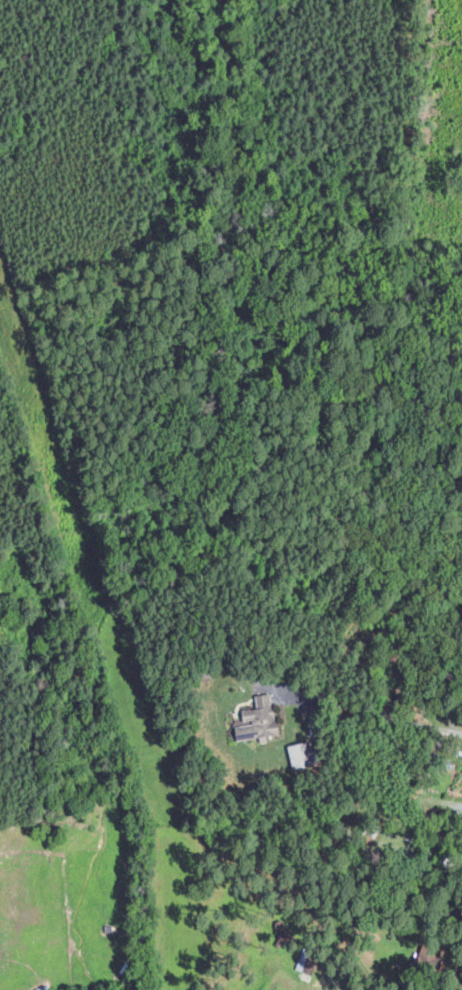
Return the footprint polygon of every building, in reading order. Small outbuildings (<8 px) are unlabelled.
[(237,741),(267,738),(267,735),(277,734),(273,693),(255,695),(257,708),(242,709),(244,724),(235,724),(237,741)] [(313,766),(311,742),(289,744),(291,768),(313,766)]
